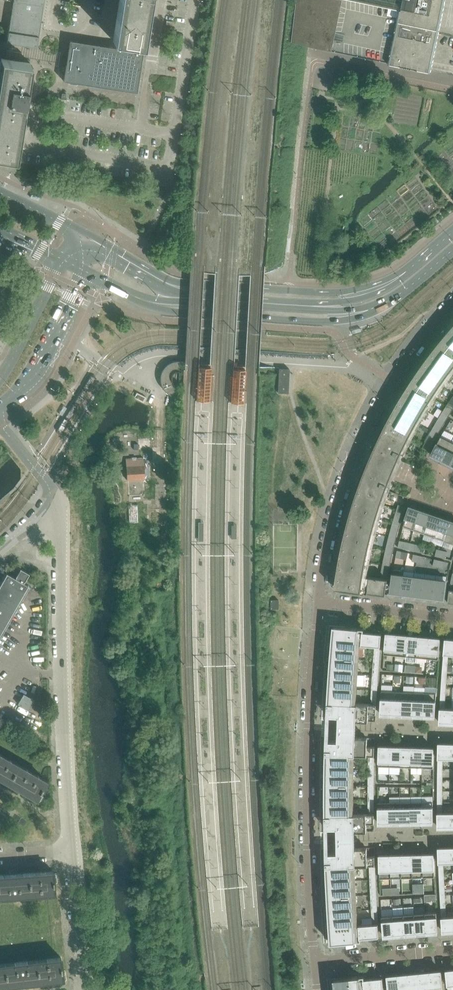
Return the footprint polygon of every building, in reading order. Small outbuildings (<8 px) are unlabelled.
[(44,0),(5,0),(13,1),(7,43),(37,47),(44,0)] [(149,2),(149,0),(119,0),(118,9),(147,13),(149,2)] [(293,42),(428,71),(431,71),(445,0),(297,0),(293,42)] [(144,30),(146,19),(147,13),(118,9),(115,25),(144,30)] [(142,45),(144,30),(115,25),(113,41),(122,42),(131,43),(130,50),(140,52),(141,45),(142,45)] [(139,79),(141,64),(142,64),(142,59),(143,52),(140,52),(130,50),(70,41),(64,81),(118,90),(137,93),(139,79)] [(30,63),(20,61),(22,53),(7,50),(5,59),(1,58),(0,62),(0,74),(27,79),(30,63)] [(27,79),(0,74),(0,90),(27,95),(28,87),(26,86),(27,79)] [(368,91),(360,81),(352,87),(355,92),(356,91),(366,103),(373,97),(368,91)] [(27,95),(0,90),(0,107),(22,110),(24,102),(26,103),(27,95)] [(22,110),(0,107),(0,123),(20,126),(22,110)] [(19,131),(20,126),(0,123),(0,139),(17,142),(19,131)] [(17,142),(0,139),(0,155),(4,156),(15,158),(17,142)] [(452,326),(437,344),(452,356),(452,325),(452,326)] [(437,344),(425,360),(414,376),(410,382),(399,400),(390,415),(386,423),(379,438),(403,450),(406,451),(413,438),(415,433),(420,424),(428,411),(436,398),(437,396),(444,387),(452,375),(452,373),(452,356),(437,344)] [(177,397),(179,361),(176,361),(172,362),(169,364),(166,367),(163,370),(162,373),(161,377),(160,378),(161,382),(162,386),(163,389),(166,392),(168,394),(169,394),(172,396),(176,397),(177,397)] [(143,402),(146,397),(137,392),(134,398),(143,402)] [(448,404),(447,405),(445,408),(451,412),(452,409),(452,407),(448,404)] [(449,416),(451,412),(445,408),(444,409),(442,412),(449,416)] [(446,421),(449,416),(442,412),(440,417),(446,421)] [(443,425),(446,421),(440,417),(439,418),(437,421),(443,425)] [(443,425),(437,421),(435,424),(434,425),(441,430),(443,425)] [(438,434),(441,430),(434,425),(432,430),(438,434)] [(436,438),(438,434),(432,430),(429,435),(436,438)] [(433,443),(436,438),(429,435),(427,439),(433,443)] [(442,460),(451,442),(441,436),(432,453),(431,455),(442,460)] [(394,468),(403,450),(379,438),(376,444),(370,457),(368,462),(361,480),(386,490),(394,468)] [(452,462),(452,443),(451,442),(442,460),(452,465),(452,462)] [(144,479),(143,458),(136,458),(132,458),(132,459),(126,459),(127,480),(144,479)] [(389,491),(386,490),(361,480),(355,496),(351,511),(348,521),(343,542),(339,561),(336,581),(335,588),(365,592),(367,576),(370,562),(370,558),(373,548),(376,533),(377,529),(380,519),(385,502),(386,500),(389,491)] [(414,530),(421,510),(410,506),(409,508),(403,526),(414,530)] [(424,533),(431,514),(421,510),(414,530),(424,533)] [(435,537),(441,517),(431,514),(424,533),(435,537)] [(445,541),(451,521),(441,517),(435,537),(445,541)] [(451,521),(445,541),(452,543),(452,521),(451,521)] [(406,560),(408,553),(397,550),(395,557),(406,560)] [(8,620),(28,585),(23,583),(24,581),(29,573),(20,568),(15,578),(7,573),(0,585),(0,634),(8,620)] [(404,571),(393,570),(392,575),(390,592),(389,592),(401,594),(403,577),(404,571)] [(412,595),(414,576),(404,574),(401,594),(412,595)] [(386,592),(388,579),(380,578),(367,576),(365,592),(386,595),(386,592)] [(423,596),(425,577),(414,576),(412,595),(423,596)] [(433,598),(436,578),(425,577),(423,596),(433,598)] [(433,598),(444,599),(447,580),(436,578),(433,598)] [(278,609),(278,601),(278,600),(270,600),(270,609),(278,609)] [(368,722),(368,714),(376,714),(376,707),(376,704),(379,673),(381,646),(381,644),(382,633),(363,631),(363,629),(333,626),(331,649),(330,660),(327,707),(327,715),(339,716),(343,716),(343,720),(357,721),(368,722)] [(395,655),(397,635),(386,634),(385,644),(384,654),(395,655)] [(406,656),(408,636),(397,635),(395,655),(406,656)] [(417,657),(419,637),(408,636),(406,656),(405,662),(416,663),(417,657)] [(428,658),(429,638),(419,637),(417,657),(428,658)] [(440,651),(441,639),(429,638),(428,658),(439,659),(440,651)] [(445,639),(444,652),(444,654),(450,654),(452,655),(452,640),(445,639)] [(392,714),(393,691),(381,691),(381,707),(380,714),(392,714)] [(402,715),(403,692),(393,691),(392,714),(402,715)] [(413,715),(414,692),(403,692),(402,715),(413,715)] [(424,716),(425,693),(414,692),(413,715),(424,716)] [(436,710),(436,693),(425,693),(424,716),(435,716),(436,710)] [(446,708),(440,708),(440,710),(439,722),(452,723),(452,709),(446,708)] [(367,823),(374,823),(374,817),(374,814),(374,783),(374,756),(375,753),(375,746),(367,746),(367,738),(356,737),(356,733),(357,725),(357,721),(343,720),(343,716),(339,716),(338,724),(338,733),(338,741),(326,741),(325,749),(325,788),(325,814),(325,828),(337,828),(341,828),(341,832),(356,832),(367,831),(367,823)] [(438,744),(438,756),(438,758),(444,758),(452,758),(452,744),(438,744)] [(390,767),(390,747),(379,746),(379,753),(378,766),(390,767)] [(400,767),(401,747),(390,747),(390,767),(400,767)] [(411,768),(412,747),(401,747),(400,767),(411,768)] [(422,768),(423,748),(412,747),(411,768),(422,768)] [(434,756),(434,748),(423,748),(422,768),(433,768),(434,756)] [(10,759),(10,760),(0,754),(0,778),(9,783),(19,765),(10,759)] [(40,792),(47,781),(37,775),(37,776),(28,771),(28,770),(19,765),(9,783),(36,798),(36,799),(40,792)] [(411,822),(411,802),(400,803),(400,823),(411,822)] [(422,822),(422,802),(411,802),(411,822),(422,822)] [(433,815),(433,802),(422,802),(422,822),(433,822),(433,815)] [(390,823),(389,803),(378,803),(378,816),(378,823),(390,823)] [(400,823),(400,803),(389,803),(390,823),(400,823)] [(443,812),(437,812),(437,815),(438,827),(452,827),(452,812),(443,812)] [(375,865),(375,863),(375,856),(367,856),(367,848),(356,848),(356,844),(356,836),(356,832),(341,832),(341,828),(337,828),(337,836),(338,844),(338,853),(326,853),(326,861),(328,901),(329,927),(331,943),(361,941),(361,938),(379,936),(379,929),(378,923),(377,892),(375,865)] [(438,848),(438,860),(439,863),(445,862),(452,862),(452,848),(438,848)] [(423,878),(423,854),(412,855),(413,878),(423,878)] [(434,860),(434,854),(423,854),(423,878),(435,877),(434,860)] [(391,878),(390,855),(379,855),(379,863),(380,879),(391,878)] [(402,878),(401,855),(390,855),(391,878),(402,878)] [(413,878),(412,855),(401,855),(402,878),(413,878)] [(54,893),(53,880),(53,872),(52,872),(29,874),(30,895),(41,894),(41,893),(51,893),(53,892),(54,893)] [(29,874),(0,876),(0,897),(9,896),(11,896),(20,895),(20,896),(30,895),(29,874)] [(395,935),(393,915),(393,909),(381,910),(382,916),(383,929),(383,936),(394,935),(395,935)] [(427,933),(425,912),(415,913),(416,933),(427,933)] [(437,919),(437,912),(425,912),(427,933),(438,932),(437,919)] [(416,933),(415,913),(404,914),(405,934),(416,933)] [(405,934),(404,914),(393,915),(395,935),(405,934)] [(448,916),(441,917),(442,918),(442,931),(452,930),(452,916),(448,916)] [(63,979),(61,966),(60,958),(55,959),(47,960),(47,959),(36,960),(39,981),(62,978),(62,979),(63,979)] [(39,981),(36,960),(26,961),(27,962),(15,963),(5,964),(7,985),(39,981)] [(442,971),(430,972),(432,989),(444,989),(443,982),(442,971)] [(430,972),(420,973),(421,989),(432,989),(430,972)] [(420,973),(409,974),(411,989),(421,989),(420,973)] [(409,974),(398,975),(399,989),(411,989),(409,974)] [(398,975),(387,976),(388,987),(388,989),(399,989),(398,975)] [(384,989),(384,988),(383,977),(365,978),(364,976),(336,978),(333,979),(335,989),(384,989)]
